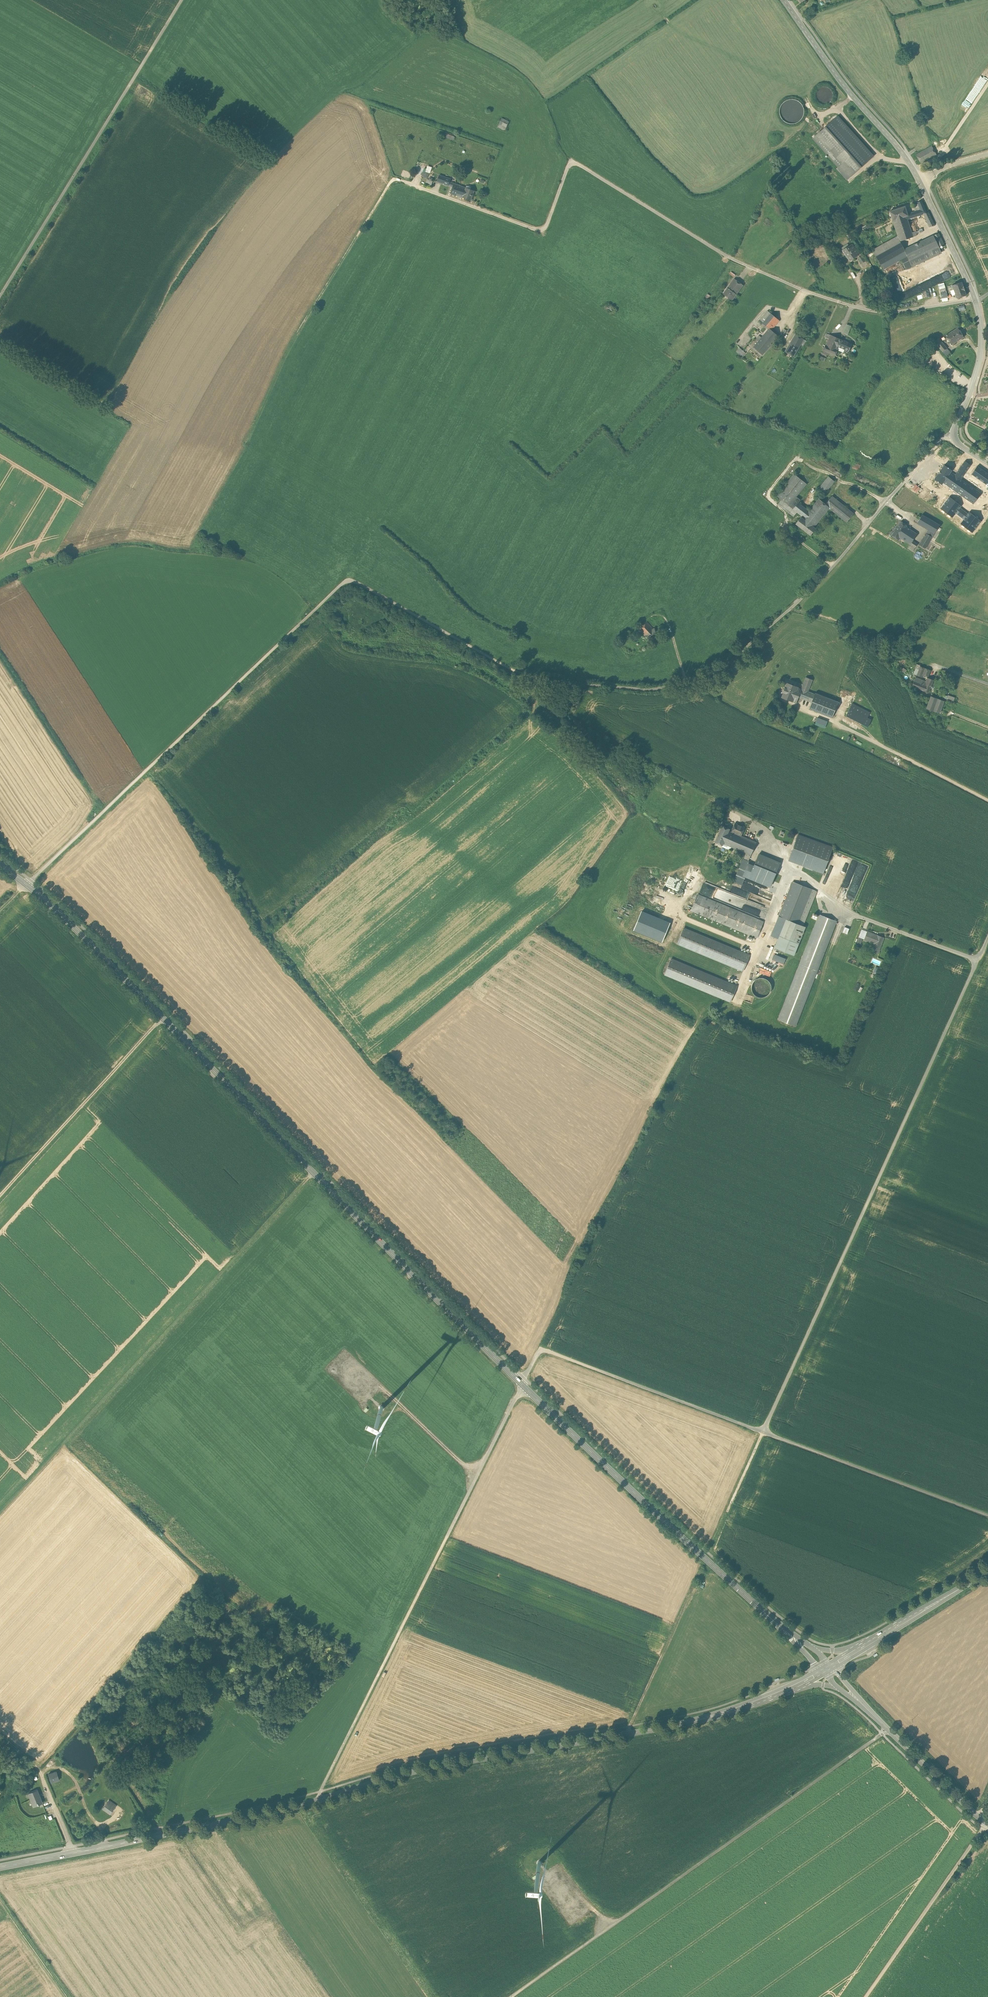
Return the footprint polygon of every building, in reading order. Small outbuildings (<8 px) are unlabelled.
[(815,95),(815,98),(817,101),(819,103),(821,104),(824,105),(827,104),(830,103),(832,100),(833,98),(833,95),(832,92),(830,89),(827,87),(824,87),(821,87),(818,89),(816,92),(815,95)] [(791,124),(795,123),(798,122),(801,120),(803,117),(804,114),(804,110),(803,107),(801,104),(799,101),(796,100),(793,99),(790,99),(787,100),(784,102),(781,105),(780,108),(779,112),(780,116),(782,119),(784,121),(788,123),(791,124)] [(511,121),(504,117),(499,127),(507,130),(511,121)] [(872,156),(838,117),(814,139),(839,167),(837,169),(846,179),(872,156)] [(937,155),(932,146),(916,155),(921,163),(937,155)] [(426,165),(425,168),(423,167),(422,170),(429,173),(431,167),(426,165)] [(456,196),(460,185),(450,182),(451,179),(439,175),(437,182),(452,187),(450,193),(456,196)] [(460,185),(456,196),(471,200),(475,190),(460,185)] [(922,201),(917,202),(918,204),(913,206),(915,211),(907,214),(908,216),(907,216),(908,219),(923,214),(927,213),(926,212),(922,201)] [(905,206),(890,211),(893,221),(907,216),(908,216),(907,214),(905,206)] [(935,225),(928,211),(926,212),(927,213),(923,214),(930,227),(935,225)] [(907,216),(893,221),(898,236),(899,241),(900,241),(913,237),(917,235),(915,231),(912,232),(908,219),(907,216)] [(881,218),(856,230),(857,233),(881,222),(883,221),(881,218)] [(939,233),(933,235),(939,247),(944,244),(939,233)] [(933,235),(904,249),(905,251),(907,256),(909,260),(939,247),(933,235)] [(898,236),(872,250),(883,270),(901,260),(907,256),(905,251),(904,249),(900,241),(899,241),(898,236)] [(859,254),(852,244),(842,250),(842,251),(844,250),(848,255),(846,256),(849,261),(859,254)] [(939,247),(909,260),(912,267),(942,253),(939,247)] [(907,256),(901,260),(906,270),(912,267),(909,260),(907,256)] [(907,287),(941,273),(937,263),(895,280),(896,283),(897,282),(898,286),(902,285),(902,286),(906,285),(907,287)] [(743,285),(734,279),(727,288),(737,294),(743,285)] [(961,281),(951,285),(952,287),(955,294),(956,298),(966,294),(961,281)] [(947,293),(944,283),(938,285),(942,297),(947,297),(948,297),(947,293)] [(737,294),(727,288),(723,294),(732,301),(737,294)] [(768,311),(758,322),(762,324),(763,324),(762,323),(771,314),(768,311)] [(779,321),(771,314),(762,323),(763,324),(769,329),(769,328),(771,330),(779,321)] [(852,326),(847,324),(843,333),(848,335),(852,326)] [(771,330),(769,328),(769,329),(761,337),(761,338),(770,345),(778,336),(771,330)] [(958,328),(945,335),(951,345),(964,337),(958,328)] [(810,333),(805,330),(801,337),(804,339),(805,340),(805,341),(806,341),(810,333)] [(795,334),(785,352),(794,357),(804,339),(801,337),(795,334)] [(770,345),(761,338),(761,337),(759,335),(756,339),(758,341),(753,347),(763,355),(770,345)] [(835,337),(833,342),(828,340),(825,346),(823,351),(835,356),(839,347),(835,345),(838,338),(835,337)] [(851,344),(838,338),(835,345),(839,347),(848,351),(851,344)] [(939,338),(935,342),(946,357),(951,353),(939,338)] [(965,461),(955,475),(961,479),(971,465),(965,461)] [(952,470),(944,465),(934,479),(942,484),(943,483),(950,472),(952,470)] [(973,467),(969,473),(987,484),(987,475),(973,467)] [(955,475),(950,472),(943,483),(973,504),(981,493),(961,479),(955,475)] [(884,486),(857,473),(854,480),(881,493),(884,486)] [(794,474),(776,496),(781,499),(793,509),(798,502),(801,500),(796,496),(807,484),(794,474)] [(834,481),(828,476),(818,489),(824,494),(834,481)] [(853,514),(831,496),(825,504),(829,508),(830,508),(847,522),(853,514)] [(950,496),(940,508),(953,518),(953,517),(957,512),(962,505),(950,496)] [(819,498),(809,511),(804,518),(803,518),(814,527),(829,508),(830,509),(830,508),(829,508),(825,504),(819,498)] [(793,509),(781,499),(778,504),(794,516),(797,512),(793,509)] [(798,502),(793,509),(797,512),(804,518),(809,511),(798,502)] [(969,522),(957,513),(957,512),(953,517),(966,527),(969,522)] [(939,523),(922,513),(916,522),(927,529),(934,532),(938,526),(939,523)] [(966,527),(965,527),(972,533),(983,518),(977,513),(969,522),(966,527)] [(803,518),(801,517),(796,524),(810,535),(815,528),(814,527),(803,518)] [(907,526),(901,522),(893,533),(906,542),(913,532),(907,527),(907,526)] [(913,532),(906,542),(909,544),(911,540),(916,534),(913,532)] [(932,536),(925,532),(919,544),(925,548),(932,536)] [(917,544),(911,540),(909,544),(907,547),(912,550),(917,544)] [(641,626),(638,628),(644,635),(653,628),(647,621),(641,626)] [(653,628),(644,635),(649,640),(659,632),(654,627),(653,628)] [(930,670),(920,666),(919,669),(916,668),(913,674),(920,676),(921,674),(928,677),(930,670)] [(812,679),(806,676),(802,684),(801,687),(808,690),(812,679)] [(926,681),(916,677),(912,686),(928,692),(932,683),(933,681),(933,680),(927,678),(926,681)] [(798,686),(788,682),(786,687),(785,687),(783,691),(784,691),(782,696),(792,700),(793,700),(798,686)] [(801,687),(798,686),(793,700),(796,702),(798,697),(811,701),(814,693),(808,690),(801,687)] [(838,701),(815,692),(811,701),(808,708),(832,717),(838,701)] [(944,701),(931,696),(926,708),(940,713),(944,701)] [(870,711),(852,702),(846,715),(863,724),(867,717),(870,711)] [(771,708),(767,719),(772,721),(776,710),(771,708)] [(828,720),(817,716),(814,723),(825,727),(828,720)] [(756,842),(741,835),(745,827),(735,822),(731,831),(729,830),(730,828),(722,825),(715,841),(723,845),(723,843),(746,852),(743,859),(744,859),(748,860),(756,842)] [(833,847),(798,834),(789,860),(823,873),(833,847)] [(780,862),(759,853),(759,854),(758,854),(757,858),(778,867),(780,862)] [(839,892),(851,859),(844,857),(832,890),(839,892)] [(778,867),(757,858),(756,860),(754,866),(748,863),(743,876),(770,887),(771,885),(778,868),(778,867)] [(693,870),(686,888),(694,892),(702,874),(693,870)] [(745,877),(737,873),(734,880),(742,884),(745,877)] [(793,881),(779,916),(786,919),(798,924),(812,889),(793,881)] [(673,901),(675,896),(643,884),(639,893),(646,896),(648,891),(673,901)] [(812,889),(798,924),(786,919),(780,936),(798,943),(805,926),(803,926),(817,891),(812,889)] [(763,922),(697,895),(691,910),(757,937),(763,922)] [(284,911),(265,927),(268,930),(288,914),(286,912),(285,913),(284,911)] [(820,915),(779,1020),(795,1026),(836,921),(820,915)] [(780,936),(786,919),(779,916),(771,935),(779,938),(780,936)] [(749,956),(684,928),(677,943),(743,970),(749,956)] [(883,938),(867,932),(864,939),(876,944),(874,949),(872,949),(872,950),(878,952),(883,938)] [(798,943),(780,936),(779,938),(775,948),(793,955),(798,943)] [(737,986),(671,959),(665,974),(731,1001),(737,986)] [(762,978),(761,978),(759,978),(758,978),(757,978),(756,979),(755,980),(754,981),(753,982),(753,983),(752,984),(752,985),(752,986),(751,988),(752,989),(752,990),(752,991),(753,993),(754,994),(755,995),(756,995),(757,996),(758,996),(759,997),(761,997),(763,997),(764,997),(765,996),(767,995),(768,994),(769,994),(769,993),(770,992),(770,991),(771,990),(771,989),(771,987),(771,985),(771,984),(770,984),(770,983),(769,982),(768,981),(767,980),(766,979),(765,978),(763,978),(762,978)] [(53,1772),(48,1774),(51,1782),(59,1780),(57,1773),(53,1774),(53,1772)] [(38,1790),(27,1794),(32,1807),(43,1803),(38,1790)] [(109,1800),(107,1802),(114,1808),(116,1805),(109,1800)] [(114,1808),(107,1802),(103,1808),(110,1814),(114,1808)]
